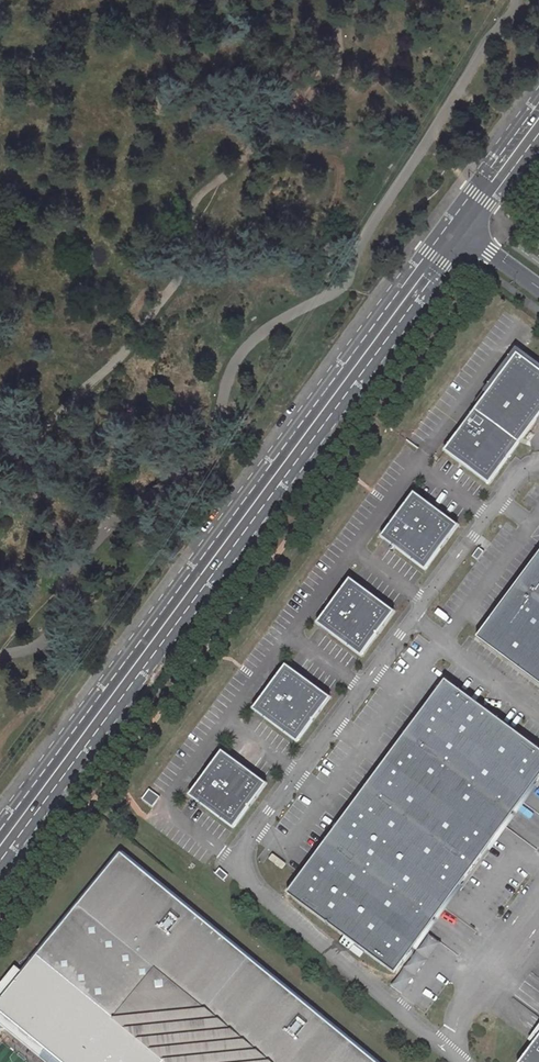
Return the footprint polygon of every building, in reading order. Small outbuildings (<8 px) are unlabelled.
[(445,449),(489,482),(538,415),(538,369),(517,353),(445,449)] [(411,495),(378,538),(422,571),(455,528),(411,495)] [(478,548),(472,556),(477,559),(483,551),(478,548)] [(475,636),(538,684),(538,551),(480,630),(475,636)] [(349,578),(316,621),(360,654),(393,611),(349,578)] [(286,665),(253,708),(297,741),(330,698),(286,665)] [(288,892),(394,972),(410,951),(458,888),(492,843),(535,786),(538,781),(538,751),(446,682),(288,892)] [(222,751),(190,795),(233,828),(266,784),(222,751)] [(149,789),(142,799),(152,806),(159,797),(149,789)] [(121,848),(23,971),(15,966),(0,984),(0,1030),(0,1031),(16,1029),(17,1040),(41,1058),(47,1051),(61,1061),(380,1061),(121,848)] [(273,853),(269,859),(282,869),(286,863),(273,853)] [(220,868),(216,873),(225,880),(229,875),(220,868)] [(517,1061),(538,1061),(538,1033),(517,1061)] [(47,1051),(41,1058),(46,1061),(61,1061),(47,1051)]
